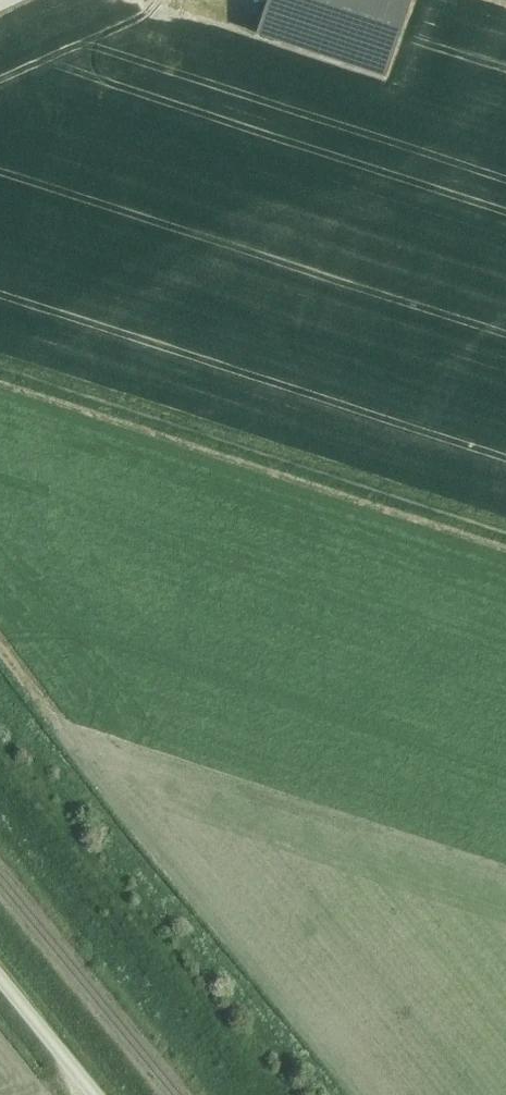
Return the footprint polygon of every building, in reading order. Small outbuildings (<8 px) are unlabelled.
[(410,0),(268,0),(257,35),(385,77),(410,0)]
